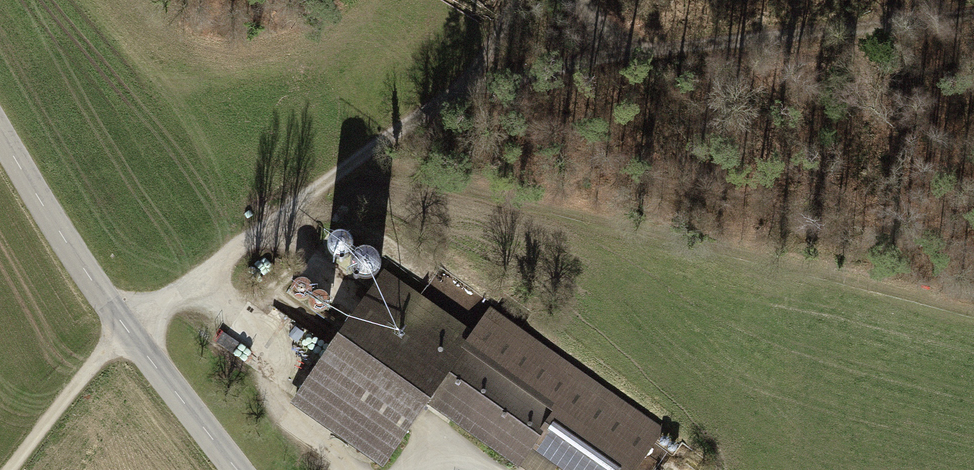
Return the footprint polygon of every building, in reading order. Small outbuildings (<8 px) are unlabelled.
[(382,273),(295,398),(385,460),(428,400),(473,336),(382,273)] [(428,400),(520,463),(533,444),(571,469),(633,469),(661,429),(490,311),(473,336),(428,400)]
